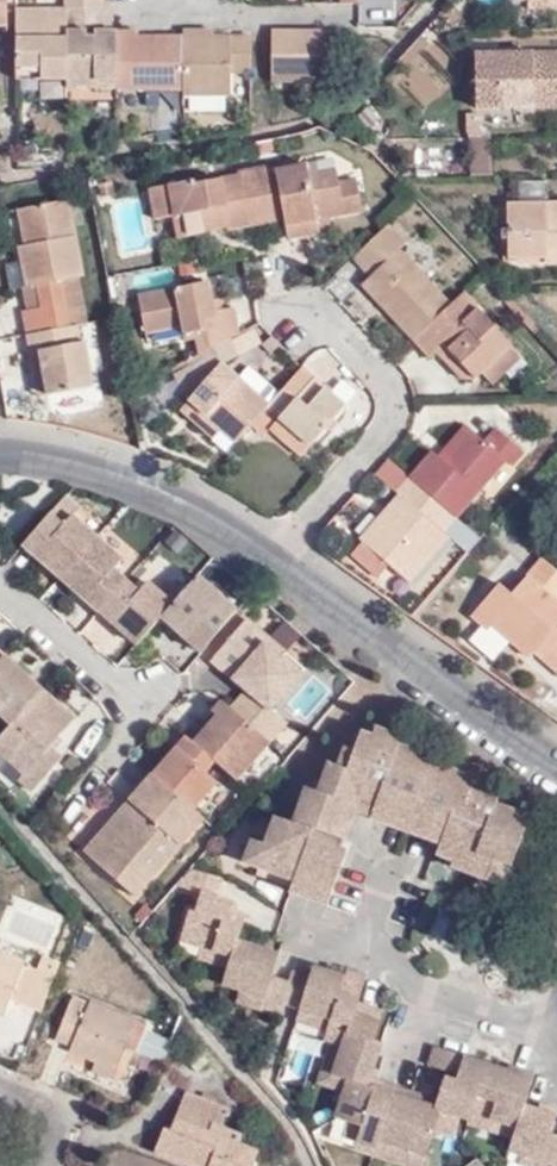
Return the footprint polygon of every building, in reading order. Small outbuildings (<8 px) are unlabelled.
[(9,28),(9,0),(0,0),(0,28),(9,28)] [(105,0),(70,0),(70,10),(70,68),(69,80),(70,87),(99,87),(99,79),(121,79),(119,30),(106,29),(98,28),(98,10),(104,9),(105,0)] [(70,10),(19,10),(20,68),(70,68),(70,10)] [(9,51),(9,28),(0,28),(0,52),(9,51)] [(120,86),(120,90),(147,90),(187,89),(187,36),(139,37),(139,30),(119,30),(121,79),(120,86)] [(276,80),(328,79),(328,30),(276,30),(276,80)] [(235,95),(234,74),(256,74),(255,37),(235,36),(187,36),(187,89),(187,95),(235,95)] [(453,38),(444,51),(453,56),(462,44),(453,38)] [(474,107),(556,105),(556,54),(473,55),(474,107)] [(20,68),(19,81),(69,80),(70,68),(20,68)] [(149,97),(187,97),(187,95),(187,89),(147,90),(149,97)] [(490,174),(489,137),(467,138),(468,174),(490,174)] [(274,169),(273,165),(253,168),(263,220),(282,220),(286,236),(317,232),(314,216),(327,215),(360,209),(353,177),(335,179),(333,168),(316,170),(314,163),(274,169)] [(227,226),(259,221),(263,220),(253,168),(236,170),(236,175),(190,183),(190,180),(149,187),(155,218),(176,215),(179,234),(204,230),(203,218),(212,217),(214,225),(224,222),(227,226)] [(78,273),(65,199),(21,207),(28,244),(17,246),(24,283),(36,281),(41,307),(38,307),(27,309),(20,311),(25,336),(64,328),(72,326),(85,324),(75,273),(78,273)] [(508,256),(546,256),(546,250),(556,249),(556,203),(506,204),(508,256)] [(179,234),(176,215),(155,218),(158,237),(179,234)] [(317,232),(330,231),(327,215),(314,216),(317,232)] [(204,230),(214,229),(214,225),(212,217),(203,218),(204,230)] [(369,273),(361,282),(414,337),(451,302),(399,247),(404,241),(387,223),(353,256),(369,273)] [(546,261),(556,261),(556,249),(546,250),(546,256),(546,261)] [(24,283),(22,284),(27,309),(38,307),(41,307),(36,281),(24,283)] [(186,342),(198,340),(200,354),(229,338),(236,335),(232,316),(211,320),(204,286),(140,298),(146,334),(183,328),(186,342)] [(479,371),(507,342),(461,293),(451,302),(414,337),(412,339),(426,354),(432,349),(462,379),(470,379),(479,371)] [(81,344),(76,345),(72,326),(64,328),(25,336),(24,336),(37,396),(89,388),(81,344)] [(223,363),(237,354),(229,338),(200,354),(189,360),(205,383),(191,398),(226,430),(237,439),(254,422),(268,403),(238,377),(223,363)] [(486,378),(516,350),(507,342),(479,371),(486,378)] [(172,373),(187,402),(191,398),(205,383),(189,360),(186,361),(188,365),(172,373)] [(278,393),(276,391),(247,366),(238,377),(268,403),(278,393)] [(268,403),(254,422),(250,427),(262,437),(267,431),(277,419),(309,447),(345,406),(300,367),(281,390),(278,393),(268,403)] [(182,407),(218,438),(226,430),(191,398),(187,402),(182,407)] [(299,458),(309,447),(277,419),(267,431),(299,458)] [(468,436),(461,429),(438,456),(446,463),(468,436)] [(432,451),(409,478),(456,517),(477,492),(499,465),(505,471),(516,457),(490,434),(479,446),(468,436),(446,463),(438,456),(432,451)] [(477,492),(483,497),(505,471),(499,465),(477,492)] [(448,535),(444,530),(456,517),(409,478),(397,491),(401,495),(363,540),(389,561),(409,578),(448,535)] [(21,545),(58,578),(95,538),(70,517),(62,527),(48,516),(21,545)] [(111,568),(119,560),(95,538),(58,578),(97,612),(126,580),(111,568)] [(379,573),(389,561),(363,540),(354,552),(379,573)] [(555,601),(556,599),(556,571),(541,557),(509,592),(499,583),(471,613),(489,629),(494,623),(529,653),(532,649),(556,670),(556,603),(555,601)] [(160,617),(200,652),(203,648),(237,608),(198,574),(171,605),(160,617)] [(97,612),(136,645),(160,617),(171,605),(146,585),(140,592),(126,580),(97,612)] [(237,608),(203,648),(213,656),(247,617),(237,608)] [(213,656),(245,684),(229,703),(270,740),(288,719),(269,702),(292,677),(271,659),(277,653),(263,642),(268,635),(247,617),(213,656)] [(489,629),(523,659),(529,653),(494,623),(489,629)] [(292,677),(302,664),(268,635),(263,642),(277,653),(271,659),(292,677)] [(11,721),(41,688),(3,656),(0,660),(0,712),(11,721)] [(11,721),(0,734),(0,751),(20,769),(16,774),(28,785),(58,753),(46,742),(71,715),(45,691),(41,688),(11,721)] [(210,756),(236,779),(270,740),(229,703),(220,697),(212,706),(220,713),(195,742),(210,756)] [(195,742),(220,713),(212,706),(187,736),(195,742)] [(328,894),(335,878),(336,878),(347,844),(342,842),(328,838),(341,800),(353,804),(367,809),(368,809),(427,828),(422,837),(438,842),(437,847),(452,851),(472,858),(471,861),(485,865),(481,878),(502,884),(526,816),(495,804),(497,795),(469,784),(471,777),(428,759),(428,756),(394,744),(397,736),(374,728),(368,734),(360,731),(351,750),(344,748),(336,766),(326,763),(320,776),(314,774),(306,789),(301,788),(290,823),(272,816),(262,846),(251,843),(243,866),(258,872),(261,867),(276,872),(279,867),(293,872),(289,882),(328,894)] [(195,742),(187,736),(184,733),(151,771),(191,805),(213,780),(199,769),(210,756),(195,742)] [(203,816),(191,805),(151,771),(118,809),(168,854),(203,816)] [(77,822),(95,800),(73,783),(56,806),(77,822)] [(342,842),(350,813),(353,804),(341,800),(328,838),(342,842)] [(350,813),(364,817),(368,809),(367,809),(353,804),(350,813)] [(133,893),(168,854),(118,809),(83,848),(133,893)] [(437,847),(434,853),(449,858),(452,851),(437,847)] [(449,858),(447,865),(468,873),(471,861),(472,858),(452,851),(449,858)] [(471,861),(468,873),(481,878),(485,865),(471,861)] [(258,872),(277,877),(289,882),(293,872),(279,867),(276,872),(261,867),(258,872)] [(210,952),(213,943),(231,949),(236,937),(239,925),(230,921),(232,914),(233,907),(216,900),(222,881),(190,869),(187,872),(176,887),(201,895),(195,911),(188,909),(178,942),(197,948),(210,952)] [(239,925),(242,917),(232,914),(230,921),(239,925)] [(258,1003),(278,1009),(282,998),(288,976),(269,971),(275,949),(236,937),(231,949),(226,967),(222,980),(237,986),(261,993),(258,1003)] [(197,948),(195,957),(226,967),(231,949),(213,943),(210,952),(197,948)] [(38,1010),(58,961),(41,955),(35,970),(0,955),(0,1010),(5,1012),(10,998),(17,982),(28,987),(23,1004),(38,1010)] [(309,972),(292,967),(288,976),(282,998),(299,1003),(309,972)] [(323,1029),(321,1037),(330,1040),(340,1043),(353,1003),(361,975),(343,969),(341,976),(321,969),(311,967),(309,972),(299,1003),(298,1008),(328,1017),(323,1029)] [(10,998),(23,1004),(28,987),(17,982),(10,998)] [(237,986),(234,996),(258,1003),(261,993),(237,986)] [(68,1050),(94,1061),(115,1069),(124,1045),(134,1050),(144,1025),(72,996),(55,1036),(70,1043),(68,1050)] [(330,1040),(325,1056),(320,1070),(348,1079),(367,1087),(369,1078),(376,1055),(366,1052),(371,1040),(380,1011),(353,1003),(340,1043),(330,1040)] [(298,1008),(295,1018),(323,1029),(328,1017),(298,1008)] [(139,1049),(165,1059),(173,1038),(147,1028),(139,1049)] [(376,1055),(380,1043),(371,1040),(366,1052),(376,1055)] [(444,1078),(437,1099),(435,1107),(435,1109),(438,1110),(456,1116),(470,1120),(472,1113),(487,1064),(462,1055),(435,1046),(429,1064),(446,1070),(456,1072),(454,1083),(444,1078)] [(186,1060),(196,1073),(207,1062),(197,1050),(186,1060)] [(90,1071),(109,1080),(115,1069),(94,1061),(90,1071)] [(505,1070),(487,1064),(472,1113),(491,1119),(490,1126),(514,1133),(522,1107),(531,1077),(532,1073),(507,1065),(505,1070)] [(320,1070),(317,1079),(346,1089),(348,1079),(320,1070)] [(446,1070),(444,1078),(454,1083),(456,1072),(446,1070)] [(378,1081),(369,1078),(367,1087),(393,1094),(395,1087),(378,1081)] [(348,1121),(360,1126),(357,1140),(378,1146),(393,1094),(367,1087),(348,1079),(346,1089),(337,1117),(348,1121)] [(437,1099),(395,1087),(393,1094),(435,1107),(437,1099)] [(258,1152),(239,1143),(241,1137),(218,1128),(225,1109),(185,1093),(170,1130),(162,1127),(153,1149),(193,1165),(252,1165),(258,1152)] [(438,1110),(435,1109),(435,1107),(393,1094),(378,1146),(396,1152),(398,1146),(413,1151),(426,1154),(433,1130),(438,1110)] [(556,1117),(556,1109),(541,1103),(538,1113),(556,1119),(556,1117)] [(539,1165),(556,1165),(556,1136),(551,1134),(556,1119),(538,1113),(522,1107),(514,1133),(511,1140),(508,1152),(523,1156),(541,1161),(539,1165)] [(433,1130),(451,1134),(456,1116),(438,1110),(433,1130)] [(470,1120),(468,1127),(511,1140),(514,1133),(490,1126),(491,1119),(472,1113),(470,1120)] [(348,1121),(344,1136),(357,1140),(360,1126),(348,1121)] [(357,1140),(355,1150),(374,1156),(378,1146),(357,1140)] [(396,1152),(378,1146),(374,1156),(408,1165),(409,1165),(413,1151),(398,1146),(396,1152)] [(521,1165),(525,1165),(539,1165),(541,1161),(523,1156),(521,1165)]
